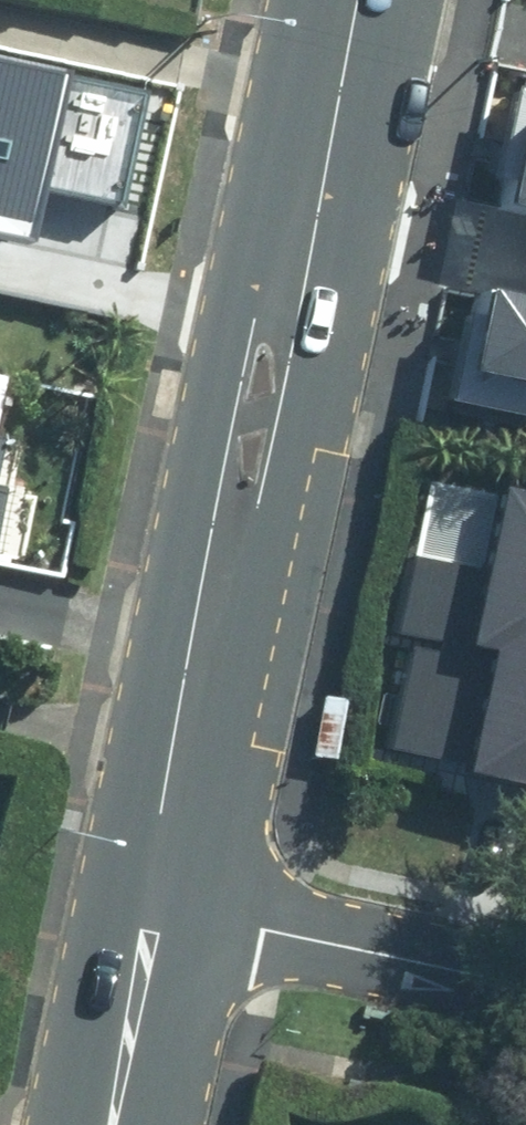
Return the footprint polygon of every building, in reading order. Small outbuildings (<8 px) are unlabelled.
[(5,178),(75,193),(102,68),(0,47),(0,201),(5,178)] [(497,183),(525,189),(525,85),(518,83),(497,183)] [(476,295),(454,397),(525,412),(525,305),(476,295)] [(0,441),(0,499),(11,444),(0,441)] [(385,738),(525,769),(525,479),(488,471),(469,555),(413,543),(396,621),(410,624),(385,738)]
